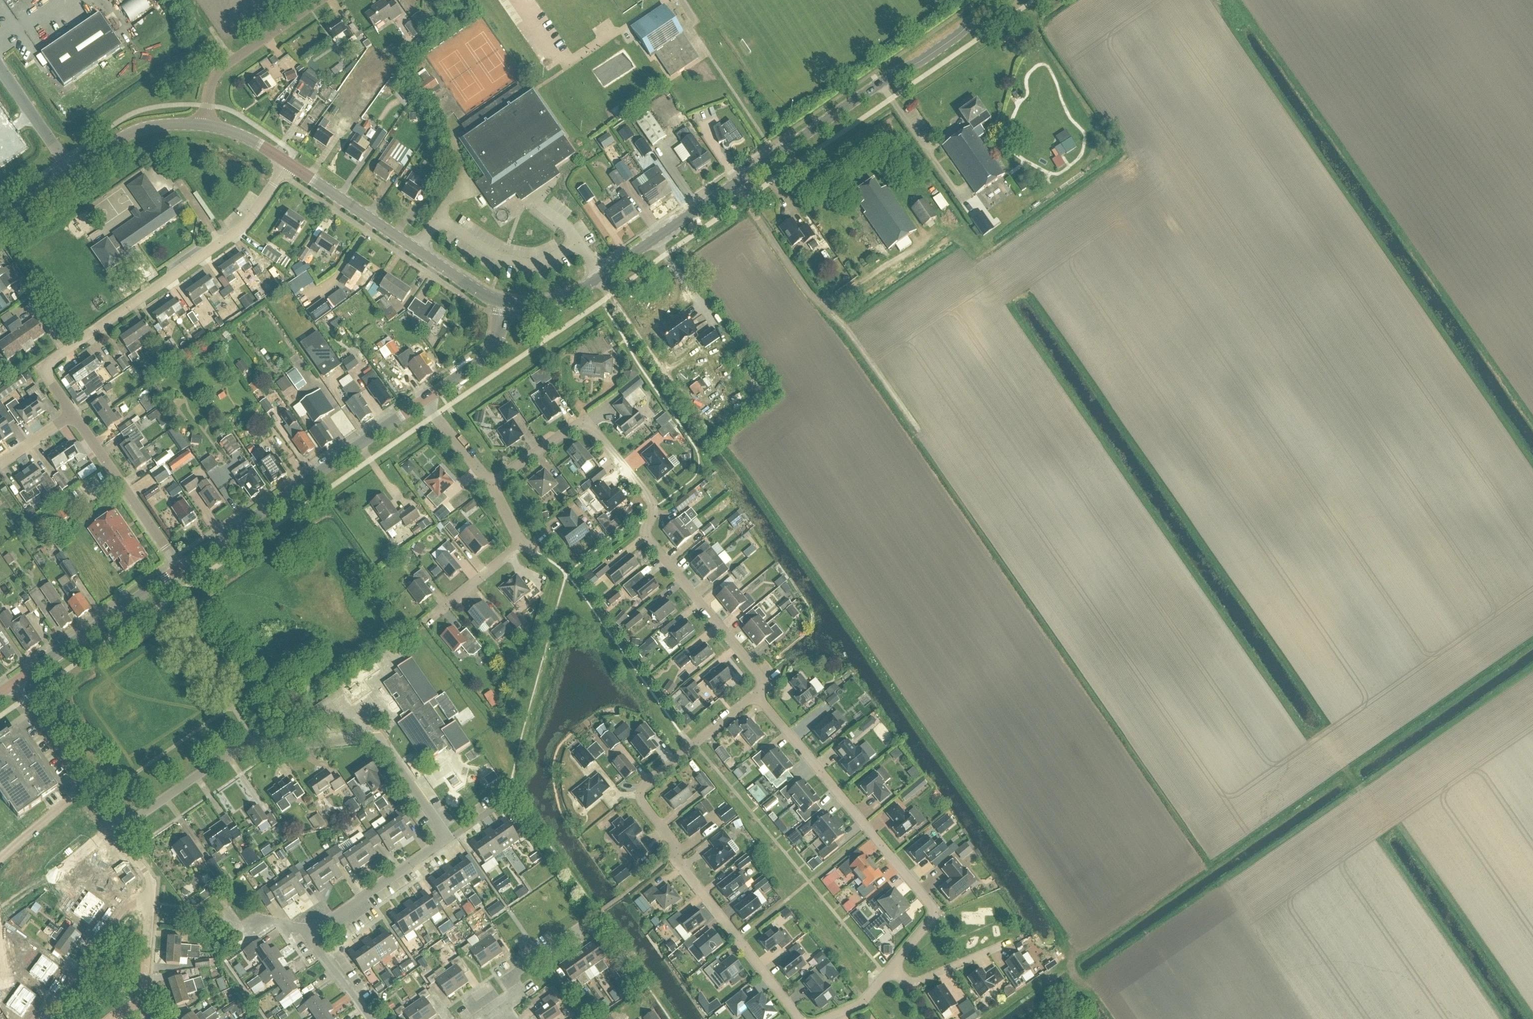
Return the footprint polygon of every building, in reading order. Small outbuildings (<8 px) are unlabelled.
[(144,1),(144,0),(117,0),(120,10),(144,1)] [(387,7),(383,2),(376,6),(377,8),(365,16),(374,29),(389,19),(391,22),(401,15),(393,3),(387,7)] [(682,34),(679,30),(664,7),(644,21),(632,29),(635,33),(651,58),(656,55),(671,77),(698,58),(682,34)] [(142,31),(163,15),(158,8),(137,25),(142,31)] [(411,17),(419,29),(428,23),(420,11),(411,17)] [(43,50),(65,36),(57,24),(66,18),(62,12),(51,19),(38,27),(43,35),(37,39),(43,50)] [(99,15),(41,55),(64,88),(122,48),(99,15)] [(343,34),(348,42),(353,38),(347,29),(345,30),(339,21),(326,30),(333,41),(343,34)] [(420,34),(412,22),(405,27),(414,39),(420,34)] [(367,41),(363,44),(366,49),(371,46),(367,41)] [(410,43),(401,45),(402,52),(411,50),(410,43)] [(275,58),(270,61),(274,67),(279,63),(275,58)] [(258,80),(248,87),(257,99),(268,92),(276,86),(270,77),(269,77),(266,72),(256,78),(258,80)] [(294,72),(287,75),(290,81),(297,79),(294,72)] [(305,75),(301,82),(306,85),(313,90),(313,91),(318,84),(305,75)] [(415,88),(421,97),(427,93),(429,96),(434,93),(431,90),(437,86),(432,77),(415,88)] [(300,85),(296,91),(300,94),(304,88),(300,85)] [(300,94),(298,96),(305,102),(307,99),(312,92),(313,90),(306,85),(304,88),(300,94)] [(492,208),(494,211),(496,209),(517,195),(521,201),(553,179),(552,177),(557,174),(554,169),(575,154),(563,137),(565,136),(533,90),(525,96),(519,87),(461,127),(467,136),(459,141),(485,178),(475,184),(492,209),(492,208)] [(312,92),(307,99),(312,102),(317,95),(312,92)] [(284,106),(286,108),(279,117),(292,126),(300,115),(290,108),(295,101),(291,97),(284,106)] [(981,127),(990,120),(985,113),(983,114),(976,103),(974,104),(972,104),(970,106),(969,108),(966,110),(964,110),(962,111),(962,113),(960,114),(970,128),(942,147),(976,195),(1004,176),(978,139),(985,133),(981,127)] [(622,111),(614,116),(617,120),(625,115),(622,111)] [(635,121),(652,146),(666,136),(648,112),(635,121)] [(325,132),(330,124),(324,120),(318,130),(320,131),(314,140),(326,149),(334,138),(325,132)] [(726,150),(727,150),(728,150),(728,149),(729,149),(729,148),(731,146),(732,145),(735,144),(737,144),(739,143),(741,142),(742,141),(743,140),(730,122),(720,129),(719,126),(714,130),(719,145),(722,144),(723,146),(725,147),(725,148),(725,149),(726,150)] [(619,132),(625,141),(634,135),(627,126),(619,132)] [(367,146),(375,151),(386,133),(378,128),(367,146)] [(352,146),(346,155),(358,164),(366,153),(356,146),(361,139),(357,135),(350,144),(352,146)] [(611,135),(600,142),(606,150),(616,143),(611,135)] [(688,160),(696,172),(710,163),(701,149),(700,149),(691,136),(681,144),(691,159),(688,160)] [(634,144),(643,157),(651,151),(643,138),(634,144)] [(1070,140),(1061,146),(1066,155),(1076,148),(1070,140)] [(399,145),(393,142),(385,154),(378,163),(380,165),(374,174),(386,183),(394,173),(384,166),(390,158),(399,145)] [(1059,147),(1054,149),(1058,157),(1055,159),(1060,168),(1068,163),(1059,147)] [(397,163),(404,168),(413,155),(405,150),(397,163)] [(423,160),(419,167),(423,170),(427,163),(423,160)] [(622,178),(625,183),(632,177),(621,162),(614,167),(616,170),(622,178)] [(649,183),(661,201),(672,193),(661,177),(663,176),(657,167),(652,171),(657,178),(649,183)] [(170,183),(161,170),(156,173),(165,186),(170,183)] [(402,194),(414,203),(421,192),(412,185),(417,178),(412,174),(406,183),(408,184),(402,194)] [(646,174),(640,178),(643,183),(649,179),(646,174)] [(92,251),(108,272),(122,262),(115,252),(122,247),(126,253),(176,218),(171,211),(171,210),(182,202),(176,194),(164,202),(163,200),(162,201),(144,176),(128,188),(145,212),(140,216),(140,215),(140,216),(138,213),(134,216),(136,218),(136,219),(113,234),(115,236),(108,241),(107,241),(92,251)] [(643,197),(650,208),(661,201),(649,183),(641,189),(636,181),(631,185),(641,198),(643,197)] [(856,193),(864,203),(860,206),(865,214),(864,215),(888,251),(916,232),(885,188),(880,192),(873,182),(856,193)] [(577,190),(586,203),(594,198),(585,184),(577,190)] [(615,206),(627,224),(638,217),(627,200),(629,199),(623,191),(618,194),(623,201),(615,206)] [(912,212),(924,229),(937,220),(925,202),(912,212)] [(606,215),(617,231),(627,224),(615,206),(608,212),(603,205),(598,208),(604,217),(606,215)] [(297,235),(304,224),(290,214),(284,223),(282,221),(276,230),(280,233),(285,226),(289,229),(285,234),(286,236),(290,239),(292,239),(296,234),(297,235)] [(981,214),(971,221),(983,237),(993,230),(981,214)] [(780,227),(780,229),(779,230),(792,248),(801,241),(804,245),(814,237),(807,226),(800,231),(792,220),(785,225),(784,225),(780,227)] [(310,251),(317,255),(320,251),(331,258),(339,246),(323,236),(318,244),(316,242),(310,251)] [(262,255),(277,265),(282,259),(267,248),(262,255)] [(298,259),(303,262),(310,252),(304,248),(298,259)] [(242,256),(230,263),(237,273),(241,270),(245,275),(252,270),(242,256)] [(343,275),(345,277),(345,278),(348,280),(355,271),(362,276),(369,266),(356,258),(350,267),(348,266),(343,275)] [(148,263),(141,267),(148,277),(155,273),(148,263)] [(219,271),(229,286),(236,281),(232,276),(237,273),(230,263),(219,271)] [(307,272),(301,263),(291,269),(297,278),(307,272)] [(7,288),(19,280),(10,266),(3,271),(0,268),(0,278),(7,288)] [(263,273),(258,267),(254,271),(257,276),(263,273)] [(307,274),(303,276),(310,286),(314,283),(307,274)] [(378,298),(380,301),(384,298),(387,302),(391,296),(402,304),(410,293),(388,277),(377,293),(380,295),(378,298)] [(197,286),(204,296),(208,292),(212,297),(219,293),(209,278),(197,286)] [(292,284),(288,286),(295,296),(299,293),(292,284)] [(186,294),(192,304),(196,309),(203,304),(199,299),(204,296),(197,286),(186,294)] [(224,299),(229,296),(232,302),(236,299),(234,297),(236,295),(230,287),(220,294),(224,299)] [(341,291),(329,300),(335,308),(347,300),(341,291)] [(248,295),(239,301),(246,311),(255,305),(248,295)] [(384,298),(380,301),(375,305),(389,323),(398,316),(387,302),(384,298)] [(323,300),(307,312),(315,323),(331,312),(323,300)] [(165,309),(171,318),(175,315),(179,320),(186,316),(176,301),(165,309)] [(437,327),(445,315),(436,309),(428,304),(425,309),(415,302),(408,312),(414,316),(413,317),(425,325),(424,326),(429,330),(433,325),(437,327)] [(153,317),(159,326),(163,331),(170,327),(166,322),(171,318),(165,309),(153,317)] [(194,327),(199,323),(193,314),(187,318),(194,327)] [(666,327),(659,332),(671,350),(695,333),(682,315),(675,320),(674,319),(665,326),(666,327)] [(45,335),(34,319),(23,328),(15,317),(4,325),(12,335),(0,343),(0,351),(7,361),(23,350),(25,353),(35,346),(33,343),(45,335)] [(331,325),(335,331),(343,325),(339,319),(331,325)] [(139,341),(144,350),(149,346),(147,343),(154,339),(150,333),(144,324),(132,332),(139,341)] [(710,330),(698,338),(705,348),(718,340),(710,330)] [(128,358),(132,364),(139,359),(135,354),(142,349),(138,342),(139,341),(132,332),(120,340),(131,356),(128,358)] [(340,366),(317,333),(301,345),(324,378),(340,366)] [(163,341),(159,336),(154,340),(158,345),(163,341)] [(173,354),(179,351),(171,339),(166,343),(173,354)] [(392,343),(379,351),(385,360),(390,356),(391,358),(399,353),(392,343)] [(410,350),(397,360),(404,371),(407,369),(406,368),(408,367),(409,368),(420,384),(432,375),(427,367),(432,364),(425,354),(417,360),(410,350)] [(129,367),(123,357),(116,362),(123,372),(129,367)] [(343,364),(350,374),(360,366),(354,357),(343,364)] [(82,367),(98,391),(104,387),(94,373),(101,368),(94,358),(82,367)] [(581,375),(581,376),(593,377),(594,378),(594,379),(603,380),(604,373),(612,373),(613,359),(605,358),(605,360),(582,358),(581,366),(581,367),(577,366),(575,368),(575,372),(576,374),(581,375)] [(118,374),(111,364),(105,369),(112,378),(118,374)] [(639,374),(632,365),(622,373),(628,382),(639,374)] [(84,393),(87,398),(98,391),(82,367),(70,375),(77,385),(81,382),(85,387),(87,386),(90,389),(84,393)] [(544,370),(536,375),(544,387),(552,381),(544,370)] [(386,408),(389,406),(389,404),(391,402),(386,395),(388,394),(379,381),(373,373),(364,379),(370,387),(367,389),(375,401),(376,401),(382,409),(384,408),(386,408)] [(347,386),(355,379),(351,374),(342,381),(347,386)] [(277,382),(284,392),(293,385),(286,375),(277,382)] [(291,381),(295,386),(304,380),(300,375),(291,381)] [(1,391),(6,398),(27,383),(22,377),(1,391)] [(637,378),(628,385),(632,391),(642,383),(637,378)] [(367,408),(368,408),(360,396),(362,395),(354,383),(342,391),(350,402),(346,405),(354,417),(355,416),(360,423),(371,415),(367,408)] [(104,388),(107,394),(113,390),(109,384),(104,388)] [(536,404),(548,423),(562,414),(554,403),(560,399),(551,386),(540,394),(543,399),(536,404)] [(25,403),(36,418),(46,411),(41,403),(45,400),(36,387),(27,393),(31,399),(25,403)] [(328,432),(320,420),(333,411),(319,391),(300,405),(317,428),(310,433),(322,450),(332,443),(325,434),(328,432)] [(150,394),(138,402),(146,413),(158,405),(150,394)] [(92,407),(100,418),(109,412),(106,408),(111,404),(106,397),(92,407)] [(260,402),(268,413),(274,408),(267,397),(260,402)] [(633,410),(632,410),(624,400),(623,399),(613,407),(620,416),(622,416),(622,419),(615,424),(618,428),(617,431),(620,434),(623,434),(626,438),(644,423),(633,410)] [(20,417),(26,425),(36,418),(25,403),(20,406),(16,401),(6,407),(15,421),(20,417)] [(511,403),(499,411),(508,424),(498,431),(503,440),(502,441),(508,448),(520,441),(519,439),(523,436),(512,419),(519,415),(511,403)] [(109,412),(100,418),(108,430),(122,420),(117,413),(112,417),(109,412)] [(304,435),(303,435),(296,425),(297,424),(290,414),(282,419),(288,427),(285,429),(291,437),(292,436),(296,441),(293,442),(304,458),(314,450),(304,435)] [(163,415),(158,419),(164,427),(169,424),(163,415)] [(3,441),(13,434),(4,420),(0,423),(0,436),(3,441)] [(668,424),(658,432),(663,439),(669,434),(674,440),(679,436),(668,424)] [(122,435),(128,444),(121,448),(129,460),(143,450),(140,444),(144,441),(134,426),(122,435)] [(227,432),(219,437),(223,442),(231,436),(227,432)] [(221,443),(231,457),(241,450),(231,436),(223,442),(221,443)] [(58,449),(68,463),(75,458),(78,463),(87,457),(78,443),(73,447),(71,443),(67,446),(65,444),(58,449)] [(567,453),(576,463),(575,464),(580,470),(593,460),(588,454),(587,454),(578,444),(567,453)] [(653,476),(658,482),(674,469),(654,445),(641,456),(654,472),(653,473),(653,474),(652,474),(653,475),(653,476)] [(48,459),(56,471),(68,463),(58,449),(50,454),(52,456),(48,459)] [(143,450),(129,460),(137,471),(146,465),(151,461),(143,450)] [(259,466),(257,467),(270,486),(277,481),(278,483),(286,476),(280,467),(282,465),(276,458),(272,461),(270,459),(268,460),(262,450),(252,457),(259,466)] [(171,458),(166,452),(152,461),(157,468),(171,458)] [(184,458),(187,461),(197,455),(195,452),(184,458)] [(168,466),(173,472),(182,465),(178,459),(168,466)] [(91,464),(76,474),(81,482),(96,471),(91,464)] [(26,473),(37,489),(42,486),(47,493),(56,487),(47,473),(42,477),(34,466),(28,470),(28,471),(26,473)] [(161,467),(150,475),(157,485),(168,477),(161,467)] [(424,483),(433,493),(428,498),(437,509),(448,499),(443,494),(454,484),(444,473),(445,472),(440,467),(436,471),(437,472),(424,483)] [(257,493),(264,488),(251,469),(235,480),(241,490),(243,489),(251,500),(258,495),(257,493)] [(600,469),(589,479),(594,485),(606,476),(600,469)] [(535,478),(535,477),(528,483),(534,490),(535,490),(542,498),(555,488),(561,495),(570,488),(560,477),(554,482),(544,470),(535,478)] [(20,495),(27,505),(41,495),(37,489),(26,473),(23,475),(22,474),(16,478),(25,491),(20,495)] [(58,474),(53,477),(62,491),(67,487),(58,474)] [(180,484),(187,495),(200,486),(193,476),(180,484)] [(203,493),(202,494),(213,509),(222,503),(207,481),(199,487),(203,493)] [(181,492),(175,483),(166,490),(171,498),(181,492)] [(611,492),(603,483),(592,492),(600,501),(601,501),(611,513),(626,500),(616,488),(611,492)] [(54,493),(58,498),(63,494),(59,489),(54,493)] [(391,508),(383,496),(371,505),(384,523),(397,514),(392,507),(391,508)] [(686,496),(673,506),(678,513),(692,503),(686,496)] [(178,519),(184,529),(197,521),(190,511),(181,498),(175,502),(177,506),(172,510),(178,519)] [(435,514),(441,521),(450,513),(443,506),(435,514)] [(25,511),(29,518),(36,513),(32,507),(25,511)] [(68,518),(61,508),(54,512),(61,523),(68,518)] [(413,508),(399,518),(406,528),(420,518),(413,508)] [(120,566),(125,573),(148,557),(116,511),(88,530),(107,558),(110,557),(114,563),(117,561),(120,566)] [(560,534),(570,548),(589,534),(579,520),(578,521),(571,511),(559,519),(567,529),(560,534)] [(548,520),(547,513),(540,515),(542,521),(548,520)] [(727,521),(733,529),(743,521),(736,513),(727,521)] [(684,514),(663,532),(670,540),(691,523),(684,514)] [(612,523),(604,529),(609,536),(622,526),(617,519),(612,523)] [(700,532),(704,537),(719,525),(715,520),(700,532)] [(691,523),(670,540),(677,549),(698,531),(691,523)] [(445,528),(454,540),(459,536),(450,524),(445,528)] [(414,531),(417,536),(424,531),(421,526),(414,531)] [(488,545),(473,527),(460,537),(475,556),(488,545)] [(447,553),(436,562),(450,579),(461,570),(450,556),(456,551),(448,542),(442,547),(447,553)] [(720,554),(726,550),(720,542),(715,546),(720,554)] [(691,566),(697,574),(711,563),(708,559),(715,553),(706,543),(696,551),(702,557),(691,566)] [(413,552),(419,555),(423,548),(417,544),(413,552)] [(745,552),(748,557),(756,551),(752,546),(745,552)] [(405,563),(412,565),(414,554),(407,552),(405,563)] [(613,568),(609,571),(606,574),(616,586),(624,580),(623,579),(639,566),(630,555),(613,568)] [(721,560),(718,557),(711,563),(697,574),(703,581),(714,572),(719,579),(729,571),(721,560)] [(60,568),(70,582),(78,576),(68,562),(60,568)] [(604,565),(593,574),(599,580),(606,574),(609,571),(604,565)] [(745,577),(738,569),(732,574),(739,582),(745,577)] [(408,590),(419,605),(432,595),(424,585),(429,581),(422,571),(414,576),(414,579),(417,583),(408,590)] [(638,596),(642,601),(659,588),(656,584),(656,583),(653,580),(652,580),(651,578),(646,582),(640,574),(623,588),(633,599),(638,596)] [(502,593),(503,592),(514,605),(524,597),(529,603),(540,594),(531,583),(526,587),(517,575),(505,585),(504,584),(499,589),(502,593)] [(783,577),(774,584),(778,589),(787,582),(783,577)] [(49,584),(40,590),(51,607),(52,605),(58,601),(60,600),(49,584)] [(71,602),(68,604),(79,619),(91,610),(73,584),(63,591),(71,602)] [(717,598),(724,607),(739,594),(732,585),(717,598)] [(606,601),(611,606),(620,599),(616,593),(606,601)] [(724,607),(731,615),(739,608),(743,613),(755,604),(748,595),(743,599),(739,594),(724,607)] [(656,619),(659,623),(674,611),(664,599),(659,603),(656,605),(656,606),(649,611),(652,615),(652,619),(656,619)] [(777,607),(782,613),(792,604),(787,599),(777,607)] [(26,605),(32,615),(38,610),(32,600),(26,605)] [(56,610),(50,615),(57,625),(58,624),(63,630),(72,624),(68,618),(69,617),(58,601),(52,605),(56,610)] [(792,606),(786,611),(794,620),(799,615),(792,606)] [(475,622),(473,624),(478,630),(486,624),(490,628),(499,621),(491,612),(486,616),(479,607),(475,610),(473,609),(472,610),(471,611),(470,612),(470,613),(469,614),(475,622)] [(743,630),(750,639),(766,626),(762,621),(766,617),(759,609),(747,619),(751,623),(743,630)] [(27,653),(42,643),(25,617),(16,623),(8,612),(0,617),(0,620),(7,630),(10,628),(27,653)] [(623,613),(614,622),(618,627),(627,617),(623,613)] [(623,625),(628,631),(642,620),(637,613),(623,625)] [(513,614),(507,619),(516,631),(522,626),(513,614)] [(669,633),(673,639),(668,643),(668,646),(671,650),(673,650),(679,645),(679,644),(694,631),(685,620),(675,628),(671,624),(661,632),(665,637),(669,633)] [(502,626),(496,631),(497,632),(493,635),(498,640),(500,639),(502,641),(508,636),(506,634),(507,632),(502,626)] [(750,639),(757,647),(765,641),(769,646),(783,635),(776,626),(769,631),(766,626),(750,639)] [(477,642),(466,630),(460,635),(453,627),(441,638),(454,653),(462,647),(469,655),(473,656),(482,649),(476,643),(477,642)] [(8,661),(16,655),(10,646),(11,645),(3,633),(1,633),(0,631),(0,652),(1,651),(8,661)] [(527,633),(520,639),(528,648),(531,637),(527,633)] [(635,651),(641,658),(651,650),(650,648),(656,643),(651,637),(644,642),(645,643),(635,651)] [(673,660),(681,670),(691,661),(697,668),(713,655),(704,644),(688,657),(684,652),(673,660)] [(399,673),(382,684),(394,701),(398,708),(406,719),(397,725),(423,764),(437,754),(438,755),(450,746),(455,754),(469,744),(456,725),(455,723),(446,729),(433,710),(438,706),(448,722),(455,717),(459,715),(445,694),(435,701),(434,701),(438,698),(411,659),(396,669),(399,673)] [(721,665),(703,679),(715,693),(733,679),(721,665)] [(797,692),(792,696),(802,708),(811,700),(812,701),(818,696),(808,684),(807,684),(800,676),(790,684),(797,692)] [(692,681),(681,690),(693,705),(699,699),(692,691),(697,687),(692,681)] [(824,694),(828,699),(839,689),(835,684),(824,694)] [(845,698),(839,690),(821,705),(827,713),(845,698)] [(840,729),(830,717),(813,731),(823,744),(840,729)] [(876,723),(871,718),(866,722),(869,726),(872,726),(876,723)] [(735,739),(740,734),(752,748),(764,737),(750,720),(742,727),(737,722),(727,730),(735,739)] [(645,726),(635,733),(639,738),(632,744),(644,759),(655,750),(648,742),(654,737),(645,726)] [(620,744),(610,731),(602,738),(612,750),(620,744)] [(19,818),(20,817),(19,815),(23,812),(24,814),(44,801),(43,799),(56,790),(17,733),(12,736),(9,733),(0,739),(0,793),(11,809),(11,808),(10,806),(11,805),(19,818)] [(855,751),(847,742),(836,751),(844,761),(840,764),(850,776),(868,761),(858,749),(855,751)] [(586,751),(595,761),(604,753),(595,743),(586,751)] [(574,757),(573,758),(584,771),(595,762),(584,748),(582,749),(580,746),(571,753),(574,757)] [(714,752),(722,764),(730,758),(721,746),(714,752)] [(896,748),(889,754),(896,763),(903,757),(896,748)] [(785,759),(777,749),(767,758),(762,752),(752,760),(760,770),(765,766),(769,772),(785,759)] [(612,765),(625,780),(636,771),(623,756),(612,765)] [(793,768),(785,759),(769,772),(765,775),(773,785),(777,790),(786,782),(782,777),(793,768)] [(361,786),(367,783),(374,793),(385,786),(373,769),(375,768),(369,760),(351,772),(361,786)] [(908,773),(914,781),(920,776),(914,768),(908,773)] [(320,776),(308,784),(317,797),(332,787),(335,792),(344,786),(337,775),(332,779),(326,771),(319,775),(320,776)] [(703,788),(698,791),(703,798),(715,790),(702,774),(696,779),(703,788)] [(873,794),(880,804),(890,796),(882,786),(884,785),(875,774),(859,788),(868,798),(873,794)] [(577,790),(576,789),(571,794),(575,798),(576,798),(586,810),(602,797),(600,794),(609,787),(599,776),(591,783),(589,780),(577,790)] [(274,787),(274,789),(268,793),(276,805),(292,794),(297,801),(305,795),(298,785),(293,788),(286,779),(274,787)] [(354,793),(352,794),(363,810),(377,801),(372,794),(367,797),(360,787),(359,788),(354,780),(348,784),(354,793)] [(789,786),(780,793),(787,803),(791,799),(796,805),(812,791),(803,781),(793,790),(789,786)] [(683,784),(665,798),(674,810),(692,796),(683,784)] [(913,785),(900,797),(905,803),(918,791),(913,785)] [(753,788),(748,792),(758,804),(763,800),(753,788)] [(812,791),(796,805),(800,810),(796,813),(804,822),(813,815),(809,810),(820,802),(812,791)] [(697,812),(680,825),(690,838),(706,825),(701,818),(708,813),(700,804),(694,809),(697,812)] [(729,805),(717,814),(725,825),(737,816),(729,805)] [(905,815),(898,806),(887,815),(895,824),(890,828),(900,840),(917,826),(907,814),(905,815)] [(271,815),(266,818),(258,807),(247,814),(257,828),(268,821),(272,828),(277,824),(271,815)] [(398,816),(386,824),(398,842),(405,838),(407,841),(412,837),(405,826),(410,823),(400,809),(395,812),(398,816)] [(605,825),(618,815),(615,811),(602,821),(597,825),(601,830),(606,826),(605,825)] [(320,814),(310,820),(316,831),(327,824),(320,814)] [(342,824),(346,830),(359,821),(355,814),(342,824)] [(386,815),(374,822),(378,827),(389,820),(386,815)] [(813,831),(820,839),(838,824),(834,819),(832,821),(828,816),(818,824),(814,819),(799,831),(804,838),(813,831)] [(954,826),(946,817),(936,825),(944,835),(954,826)] [(621,849),(624,847),(636,862),(647,854),(635,838),(642,833),(630,818),(624,823),(620,819),(613,825),(616,829),(610,834),(621,849)] [(499,831),(511,847),(519,841),(504,819),(500,821),(504,827),(499,831)] [(742,826),(739,820),(732,823),(735,829),(742,826)] [(774,825),(782,834),(788,829),(780,820),(774,825)] [(241,836),(233,824),(226,829),(222,823),(216,827),(217,829),(205,837),(214,850),(227,840),(230,843),(241,836)] [(373,829),(368,833),(377,846),(382,842),(390,853),(395,849),(393,846),(398,842),(386,824),(375,832),(373,829)] [(838,824),(820,839),(827,848),(818,855),(823,861),(838,848),(834,844),(844,835),(840,830),(842,829),(838,824)] [(512,828),(520,839),(525,836),(517,825),(512,828)] [(487,831),(502,853),(511,847),(499,831),(494,834),(490,828),(487,831)] [(482,843),(493,859),(502,853),(487,831),(483,833),(487,839),(482,843)] [(710,852),(703,857),(715,872),(735,856),(726,844),(730,841),(723,832),(710,842),(715,849),(715,853),(710,852)] [(364,839),(353,847),(366,865),(372,861),(374,864),(379,860),(372,849),(377,846),(368,833),(363,837),(364,839)] [(947,850),(939,840),(933,845),(926,837),(907,852),(918,865),(931,854),(936,860),(947,850)] [(196,853),(187,839),(173,849),(187,869),(203,858),(198,851),(196,853)] [(470,843),(485,865),(493,859),(482,843),(477,846),(473,840),(470,843)] [(291,850),(287,844),(283,847),(287,853),(291,850)] [(955,853),(956,852),(959,850),(954,844),(950,848),(955,853)] [(956,853),(963,860),(972,852),(965,845),(956,853)] [(261,859),(253,847),(241,854),(248,867),(261,859)] [(341,852),(335,856),(340,863),(344,868),(349,865),(356,876),(362,872),(360,869),(366,865),(353,847),(342,854),(341,852)] [(277,854),(282,862),(288,858),(282,850),(277,854)] [(328,856),(316,864),(329,882),(335,878),(337,880),(342,876),(335,866),(340,863),(335,856),(331,850),(326,854),(328,856)] [(99,851),(90,858),(94,863),(103,856),(99,851)] [(458,868),(469,884),(478,878),(463,856),(459,859),(463,864),(458,868)] [(735,865),(740,871),(751,863),(746,856),(735,865)] [(853,872),(858,879),(873,866),(865,856),(857,863),(854,865),(850,860),(839,869),(846,878),(853,872)] [(811,860),(814,867),(821,865),(818,857),(811,860)] [(218,881),(226,876),(214,860),(207,865),(218,881)] [(951,881),(939,890),(950,903),(961,894),(962,896),(971,890),(969,887),(975,883),(964,870),(963,871),(954,861),(942,871),(951,881)] [(304,869),(299,873),(303,880),(307,886),(312,882),(320,892),(325,889),(323,886),(329,882),(316,864),(306,871),(304,869)] [(515,865),(509,867),(514,877),(519,875),(515,865)] [(445,868),(461,890),(469,884),(458,868),(453,871),(449,866),(445,868)] [(857,891),(864,900),(875,891),(871,886),(873,883),(882,876),(873,866),(858,879),(863,885),(857,891)] [(280,881),(292,899),(298,895),(301,898),(306,894),(299,883),(303,880),(299,873),(294,867),(290,871),(291,873),(280,881)] [(251,872),(255,879),(261,875),(257,868),(251,872)] [(441,880),(452,896),(461,890),(445,868),(442,871),(446,876),(441,880)] [(618,886),(629,877),(623,869),(612,878),(618,886)] [(822,882),(827,889),(840,878),(836,872),(822,882)] [(735,873),(717,887),(727,899),(744,885),(735,873)] [(72,888),(79,878),(72,874),(65,883),(72,888)] [(443,901),(443,902),(452,896),(441,880),(436,883),(432,877),(428,880),(436,891),(443,901)] [(505,877),(493,885),(498,893),(511,884),(505,877)] [(751,886),(756,892),(767,884),(762,877),(751,886)] [(275,899),(283,910),(289,906),(286,903),(292,899),(280,881),(269,888),(267,886),(262,890),(270,903),(275,899)] [(656,900),(665,911),(672,905),(673,906),(681,900),(675,892),(673,893),(667,885),(659,892),(654,887),(643,895),(651,905),(656,900)] [(524,889),(516,894),(520,899),(528,894),(524,889)] [(419,903),(430,919),(439,913),(438,912),(431,902),(424,891),(420,894),(424,900),(419,903)] [(436,891),(432,894),(435,899),(439,904),(443,901),(436,891)] [(881,908),(886,913),(903,899),(900,896),(898,896),(894,891),(882,901),(878,896),(868,904),(876,913),(881,908)] [(81,904),(97,915),(105,905),(89,893),(81,904)] [(734,909),(743,921),(761,907),(752,895),(734,909)] [(648,906),(641,897),(634,903),(641,912),(648,906)] [(431,902),(438,912),(442,909),(435,899),(431,902)] [(884,923),(892,933),(902,925),(897,919),(909,910),(905,905),(905,902),(903,899),(886,913),(879,918),(884,923)] [(406,904),(422,925),(430,919),(419,903),(414,907),(410,901),(406,904)] [(462,908),(469,918),(476,913),(469,902),(462,908)] [(856,910),(850,902),(841,908),(848,916),(856,910)] [(89,926),(97,915),(81,904),(73,914),(89,926)] [(402,915),(413,931),(422,925),(406,904),(403,906),(407,911),(402,915)] [(30,911),(35,914),(38,909),(34,906),(30,911)] [(488,911),(487,911),(492,918),(499,913),(495,906),(488,911)] [(679,913),(668,922),(674,930),(681,925),(687,934),(704,921),(694,909),(682,918),(679,913)] [(462,911),(455,916),(458,921),(466,917),(462,911)] [(859,911),(853,916),(856,920),(862,916),(859,911)] [(908,923),(914,917),(909,911),(902,917),(908,923)] [(389,915),(404,937),(413,931),(402,915),(397,918),(393,913),(389,915)] [(655,918),(650,922),(655,929),(660,925),(655,918)] [(438,930),(443,936),(454,928),(450,922),(438,930)] [(58,935),(63,939),(73,946),(81,936),(71,928),(67,933),(61,929),(61,930),(51,923),(47,928),(58,935)] [(54,940),(58,935),(47,928),(44,933),(54,940)] [(378,941),(389,956),(397,950),(383,928),(379,931),(383,937),(378,941)] [(480,943),(492,961),(502,953),(491,937),(496,934),(493,928),(485,933),(488,938),(480,943)] [(784,931),(779,935),(775,929),(759,941),(767,952),(778,944),(782,950),(793,942),(784,931)] [(688,950),(694,945),(705,958),(722,944),(711,931),(698,942),(693,937),(683,945),(688,950)] [(474,945),(482,940),(477,933),(469,938),(474,945)] [(423,938),(427,944),(431,941),(428,935),(423,938)] [(446,936),(441,940),(445,945),(450,942),(446,936)] [(365,940),(380,962),(389,956),(378,941),(373,944),(368,938),(365,940)] [(55,949),(66,957),(73,946),(63,939),(55,949)] [(170,939),(169,952),(201,954),(201,947),(183,946),(184,940),(170,939)] [(258,957),(263,964),(279,953),(275,948),(270,951),(266,946),(267,946),(266,945),(264,946),(260,940),(244,951),(248,957),(247,958),(250,963),(258,957)] [(360,952),(372,968),(380,962),(365,940),(362,943),(366,949),(360,952)] [(665,947),(670,953),(677,948),(672,942),(665,947)] [(470,952),(481,968),(492,961),(480,943),(472,949),(469,944),(461,950),(465,955),(470,952)] [(586,947),(604,972),(608,969),(602,961),(607,957),(597,943),(594,945),(593,943),(586,947)] [(779,967),(788,979),(804,966),(799,959),(805,955),(798,945),(788,952),(792,957),(779,967)] [(579,955),(589,970),(594,967),(600,975),(604,972),(586,947),(580,952),(581,954),(579,955)] [(884,956),(882,956),(888,963),(894,956),(893,956),(893,948),(884,948),(884,956)] [(348,952),(363,974),(372,968),(360,952),(356,956),(352,950),(348,952)] [(168,966),(182,967),(183,960),(189,960),(189,959),(203,960),(204,954),(201,954),(169,952),(168,966)] [(260,976),(263,981),(282,968),(277,962),(283,958),(279,953),(263,964),(268,971),(260,976)] [(1014,976),(1008,979),(1016,990),(1025,984),(1022,978),(1031,972),(1019,954),(1006,963),(1014,976)] [(569,960),(586,984),(590,981),(585,973),(589,970),(579,955),(577,957),(575,955),(569,960)] [(43,956),(36,965),(52,977),(58,968),(43,956)] [(446,973),(458,990),(469,983),(457,967),(462,963),(458,958),(451,963),(454,968),(446,973)] [(708,968),(704,972),(718,990),(725,984),(742,971),(732,958),(722,966),(718,961),(708,968)] [(194,962),(195,970),(209,968),(208,960),(194,962)] [(576,979),(582,987),(586,984),(569,960),(562,964),(564,966),(561,968),(571,982),(576,979)] [(399,968),(404,975),(415,967),(410,961),(399,968)] [(817,969),(823,976),(825,974),(831,982),(838,976),(832,969),(826,961),(817,969)] [(234,968),(241,978),(247,974),(240,964),(234,968)] [(45,986),(52,977),(36,965),(29,975),(45,986)] [(626,965),(620,969),(624,976),(631,971),(626,965)] [(274,980),(279,987),(295,976),(291,970),(286,974),(282,968),(263,981),(266,986),(274,980)] [(981,970),(968,979),(973,986),(972,987),(980,999),(994,990),(993,988),(1003,981),(995,969),(987,974),(988,975),(985,977),(981,970)] [(436,982),(447,998),(458,990),(446,973),(438,979),(435,974),(427,980),(431,985),(436,982)] [(187,976),(168,982),(172,994),(191,988),(187,976)] [(276,999),(279,1004),(280,1003),(298,991),(297,990),(293,985),(299,981),(295,976),(279,987),(283,994),(276,999)] [(825,985),(824,987),(815,976),(805,985),(813,995),(810,998),(819,1009),(821,1008),(822,1009),(828,1005),(826,1003),(835,997),(825,985)] [(395,984),(393,982),(389,977),(383,981),(389,989),(395,984)] [(261,984),(251,990),(255,996),(265,989),(261,984)] [(384,989),(381,984),(374,989),(377,993),(384,989)] [(21,986),(13,996),(29,1008),(37,997),(21,986)] [(957,1006),(943,986),(928,996),(941,1016),(942,1016),(944,1018),(945,1018),(951,1015),(949,1011),(957,1006)] [(191,988),(172,994),(176,1007),(195,1001),(191,988)] [(423,1018),(431,1018),(436,1015),(425,999),(430,996),(426,990),(418,996),(421,1000),(413,1005),(423,1018)] [(293,1004),(302,998),(302,997),(298,991),(280,1003),(285,1010),(293,1004)] [(539,1018),(555,1018),(560,1015),(554,1006),(559,1003),(553,994),(542,1001),(546,1007),(536,1014),(539,1018)] [(775,1015),(770,1009),(771,1008),(767,1003),(766,1003),(761,997),(750,1005),(741,994),(727,1005),(737,1018),(748,1009),(756,1018),(771,1018),(775,1015)] [(22,1018),(29,1008),(13,996),(6,1007),(22,1018)] [(309,1009),(314,1016),(330,1005),(326,1000),(321,1003),(317,998),(317,997),(298,1010),(301,1015),(309,1009)] [(305,1003),(302,998),(293,1004),(297,1009),(305,1003)] [(717,1000),(704,1010),(708,1016),(721,1007),(717,1000)] [(238,1002),(223,1011),(225,1015),(234,1009),(239,1018),(246,1013),(238,1002)] [(975,1010),(969,1002),(959,1009),(965,1017),(975,1010)] [(328,1014),(333,1010),(330,1005),(314,1016),(316,1018),(332,1018),(328,1014)] [(407,1018),(423,1018),(413,1005),(406,1011),(403,1006),(395,1012),(399,1018),(404,1014),(407,1018)] [(216,1014),(212,1009),(202,1016),(200,1014),(195,1017),(192,1014),(185,1018),(209,1018),(216,1014)] [(965,1018),(966,1018),(975,1018),(982,1013),(979,1009),(965,1018)]
